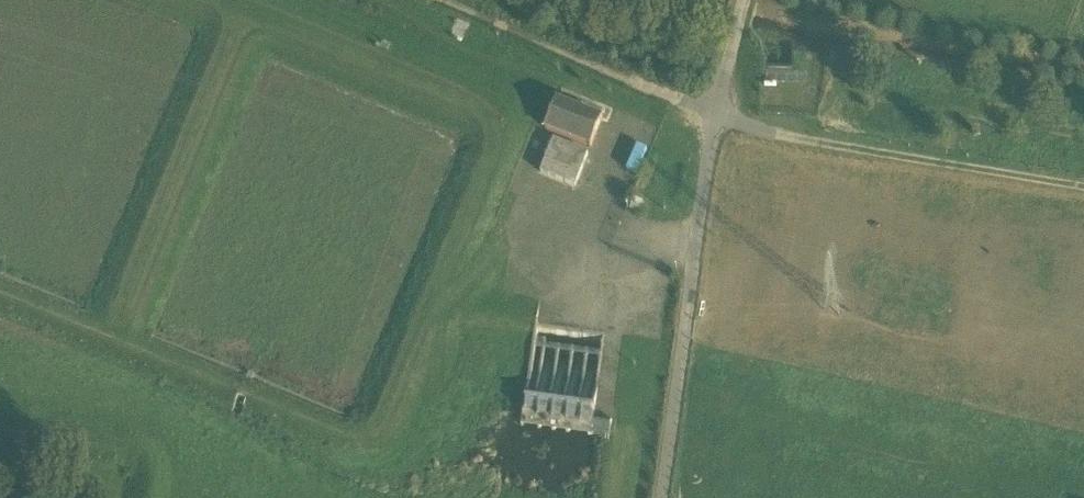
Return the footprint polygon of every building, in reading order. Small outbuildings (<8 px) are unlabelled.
[(546,130),(591,148),(603,119),(557,101),(546,130)] [(588,154),(554,140),(541,173),(575,187),(588,154)] [(647,150),(636,145),(627,170),(637,174),(647,150)] [(631,211),(640,215),(644,204),(635,200),(631,211)] [(536,323),(525,399),(595,409),(605,333),(536,323)] [(595,409),(525,399),(521,426),(591,436),(595,409)]
